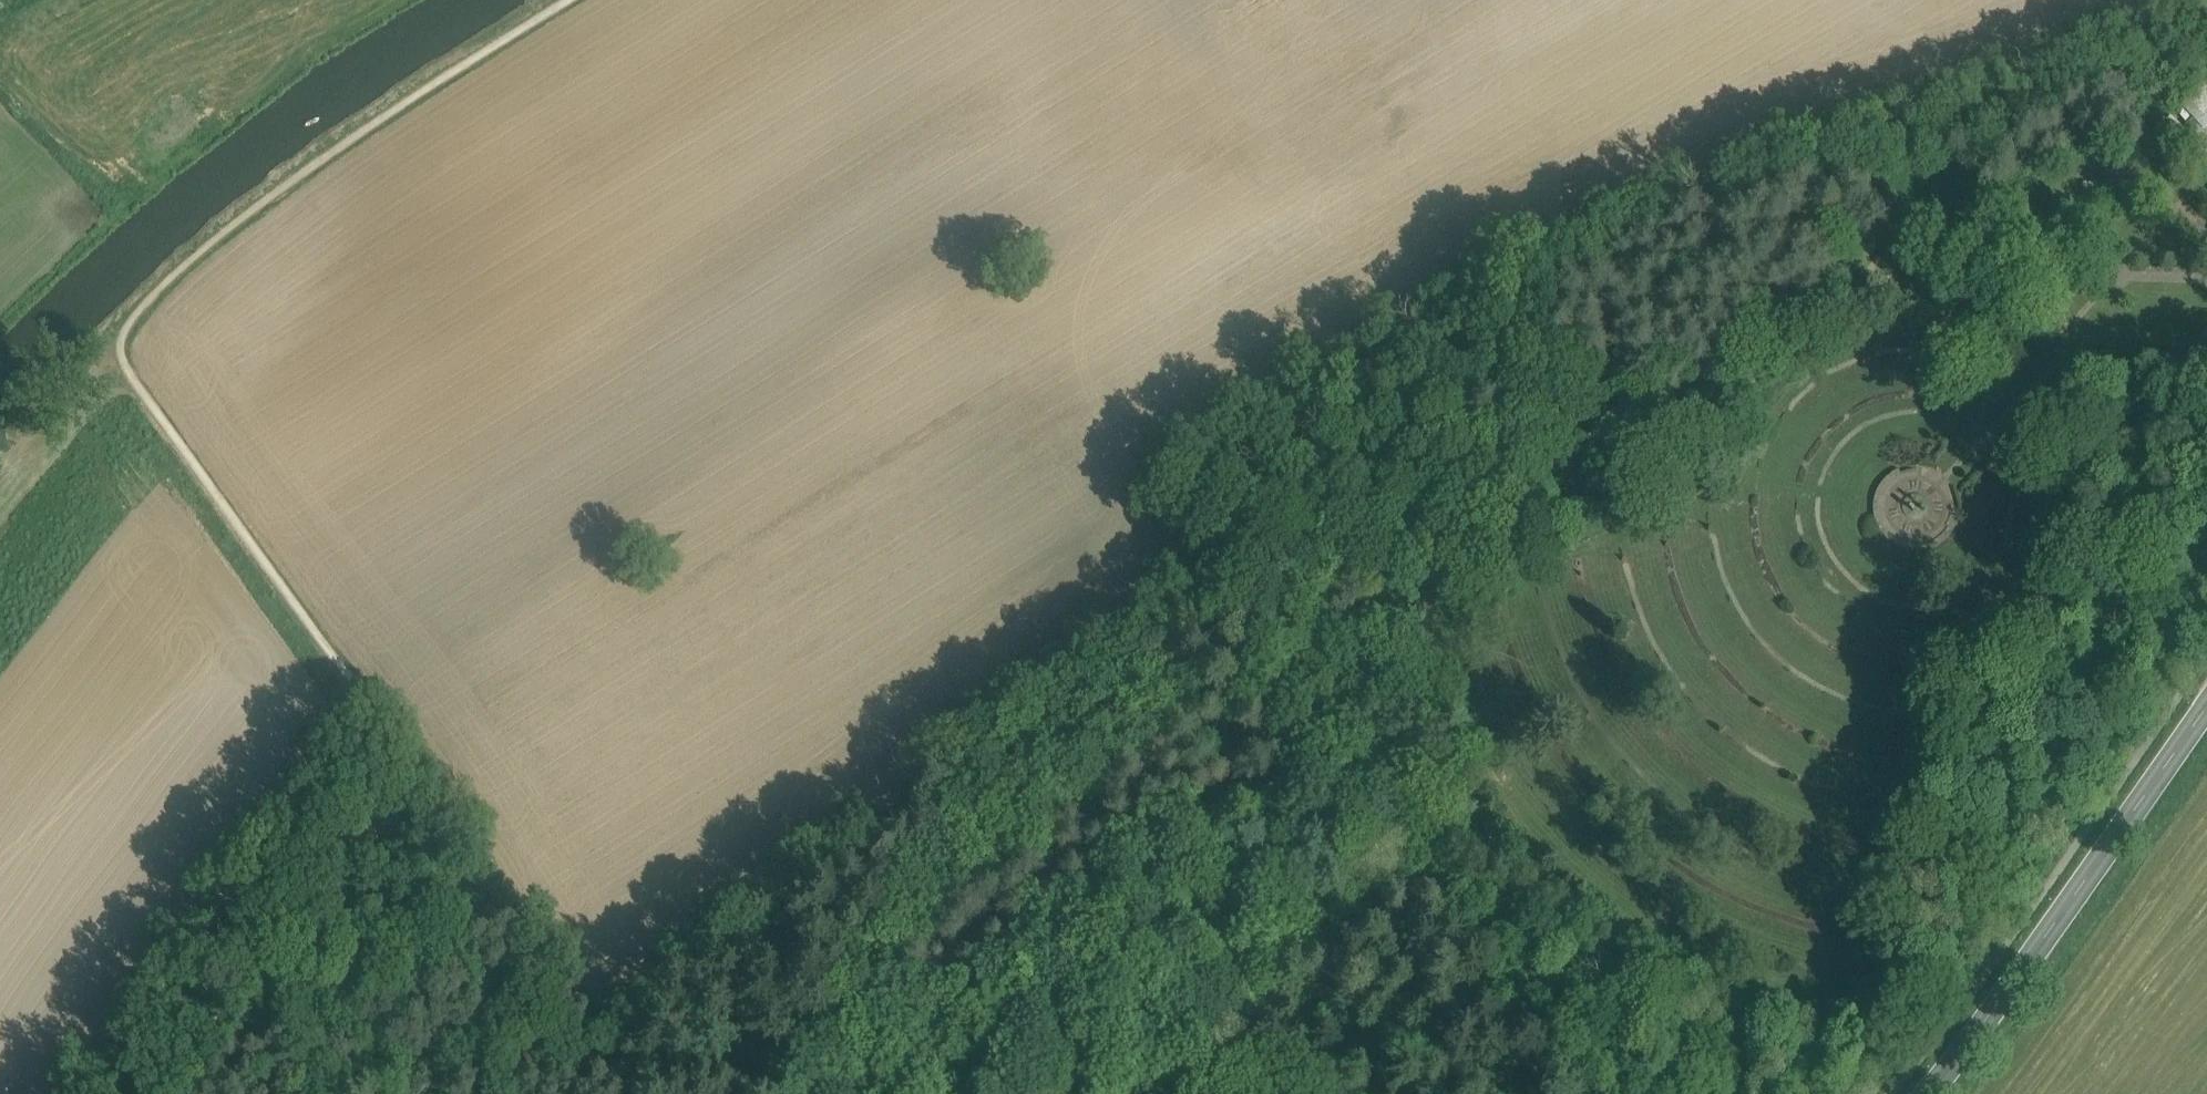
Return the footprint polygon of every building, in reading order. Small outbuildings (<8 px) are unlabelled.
[(2187,103),(2202,117),(2206,113),(2206,85),(2187,103)] [(2201,126),(2186,140),(2206,159),(2206,158),(2206,132),(2201,126)]
